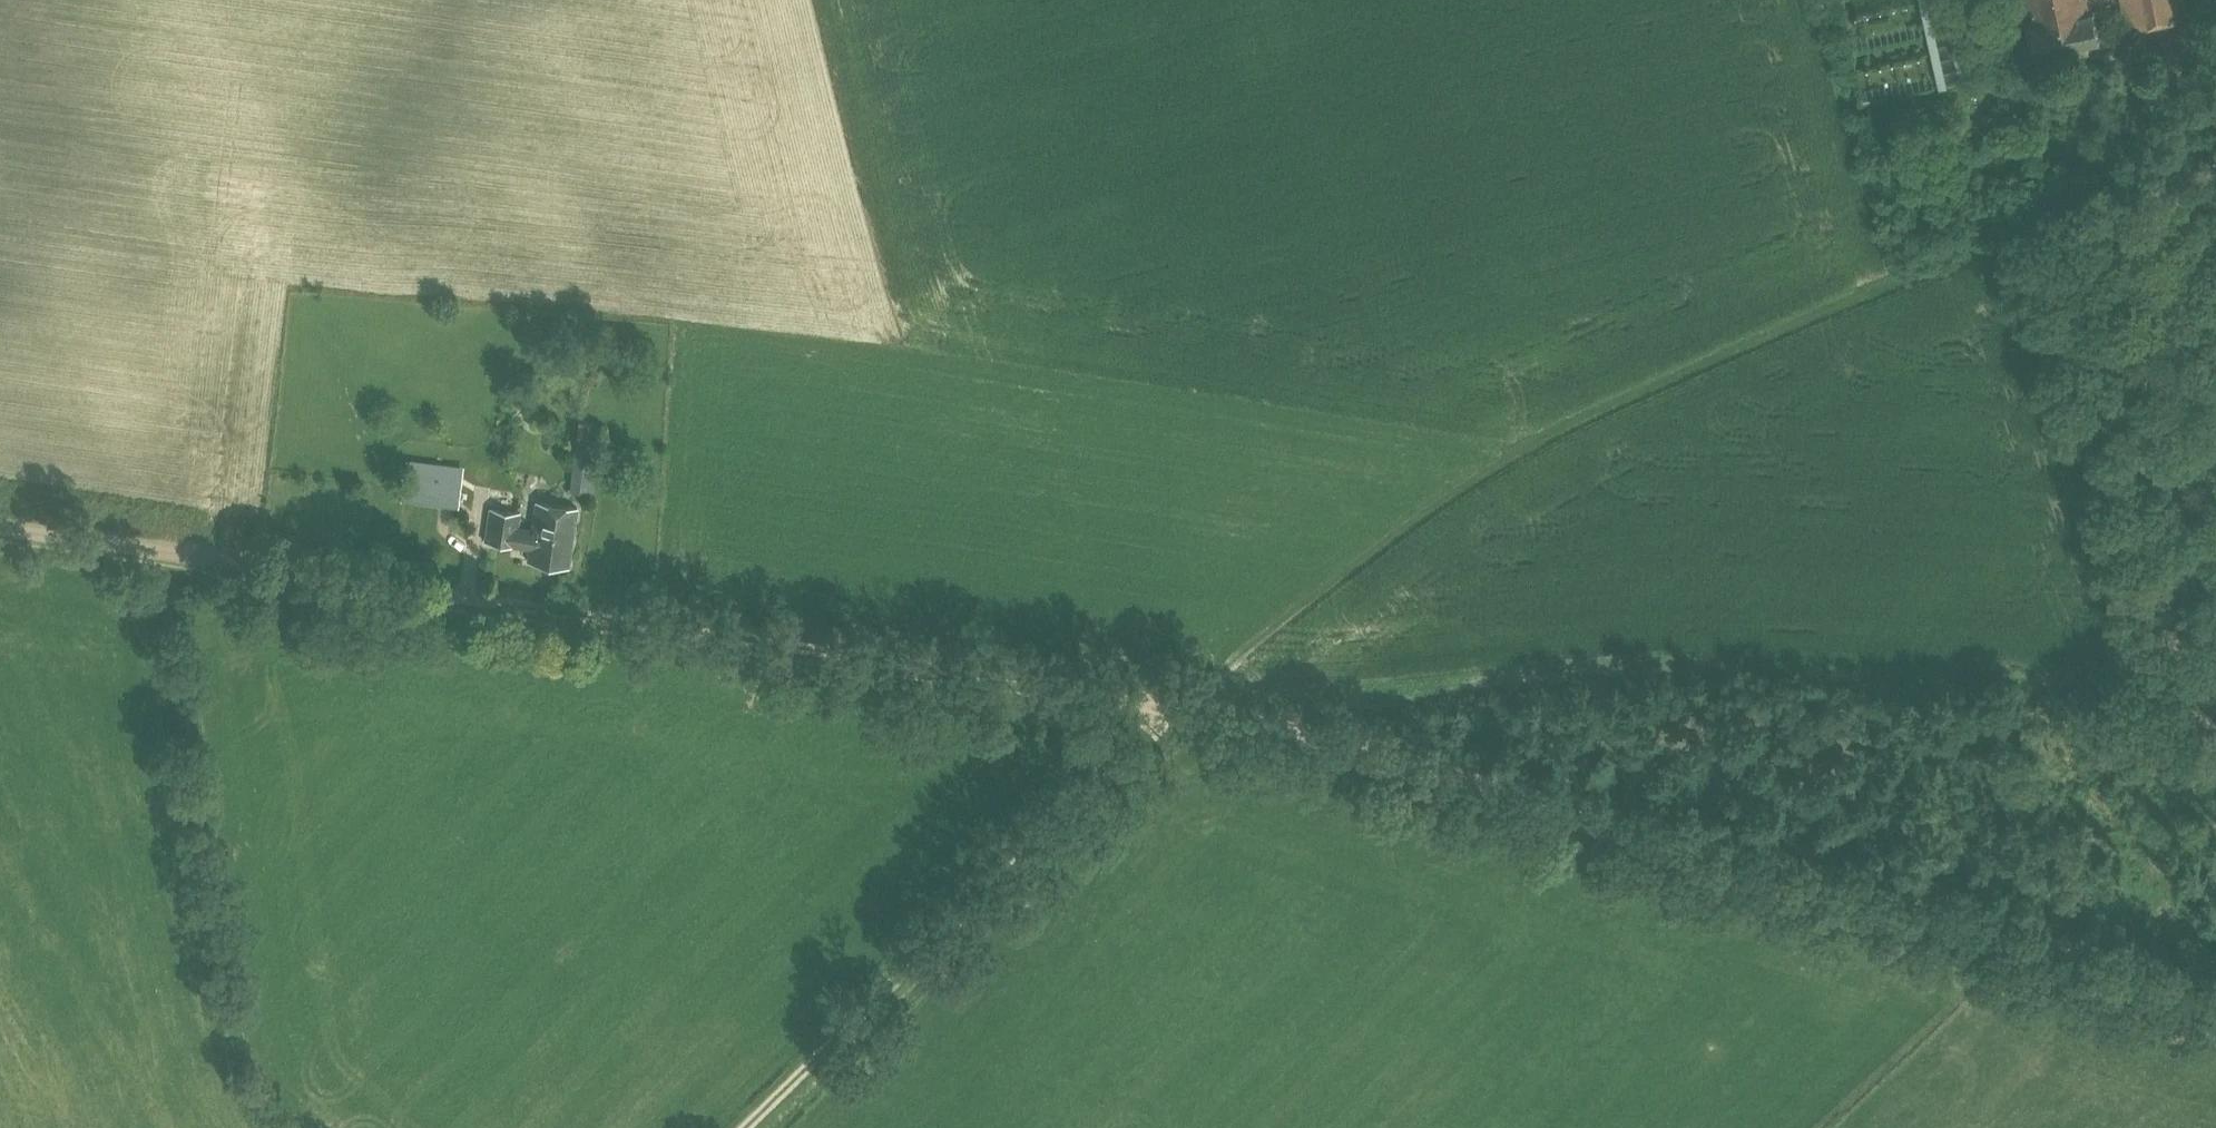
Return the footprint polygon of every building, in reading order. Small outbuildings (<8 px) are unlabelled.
[(2037,54),(2100,41),(2094,13),(2090,14),(2087,0),(2030,0),(2036,26),(2031,27),(2037,54)] [(2129,30),(2189,16),(2186,0),(2122,0),(2129,30)] [(1966,83),(1957,33),(1946,35),(1955,85),(1966,83)] [(538,406),(532,398),(526,403),(533,410),(538,406)] [(570,490),(592,492),(598,442),(575,438),(570,490)] [(401,501),(459,507),(462,482),(435,479),(437,467),(406,464),(405,476),(403,476),(401,501)] [(528,560),(568,566),(577,506),(537,500),(533,529),(518,527),(520,511),(491,507),(486,540),(530,547),(528,560)]
